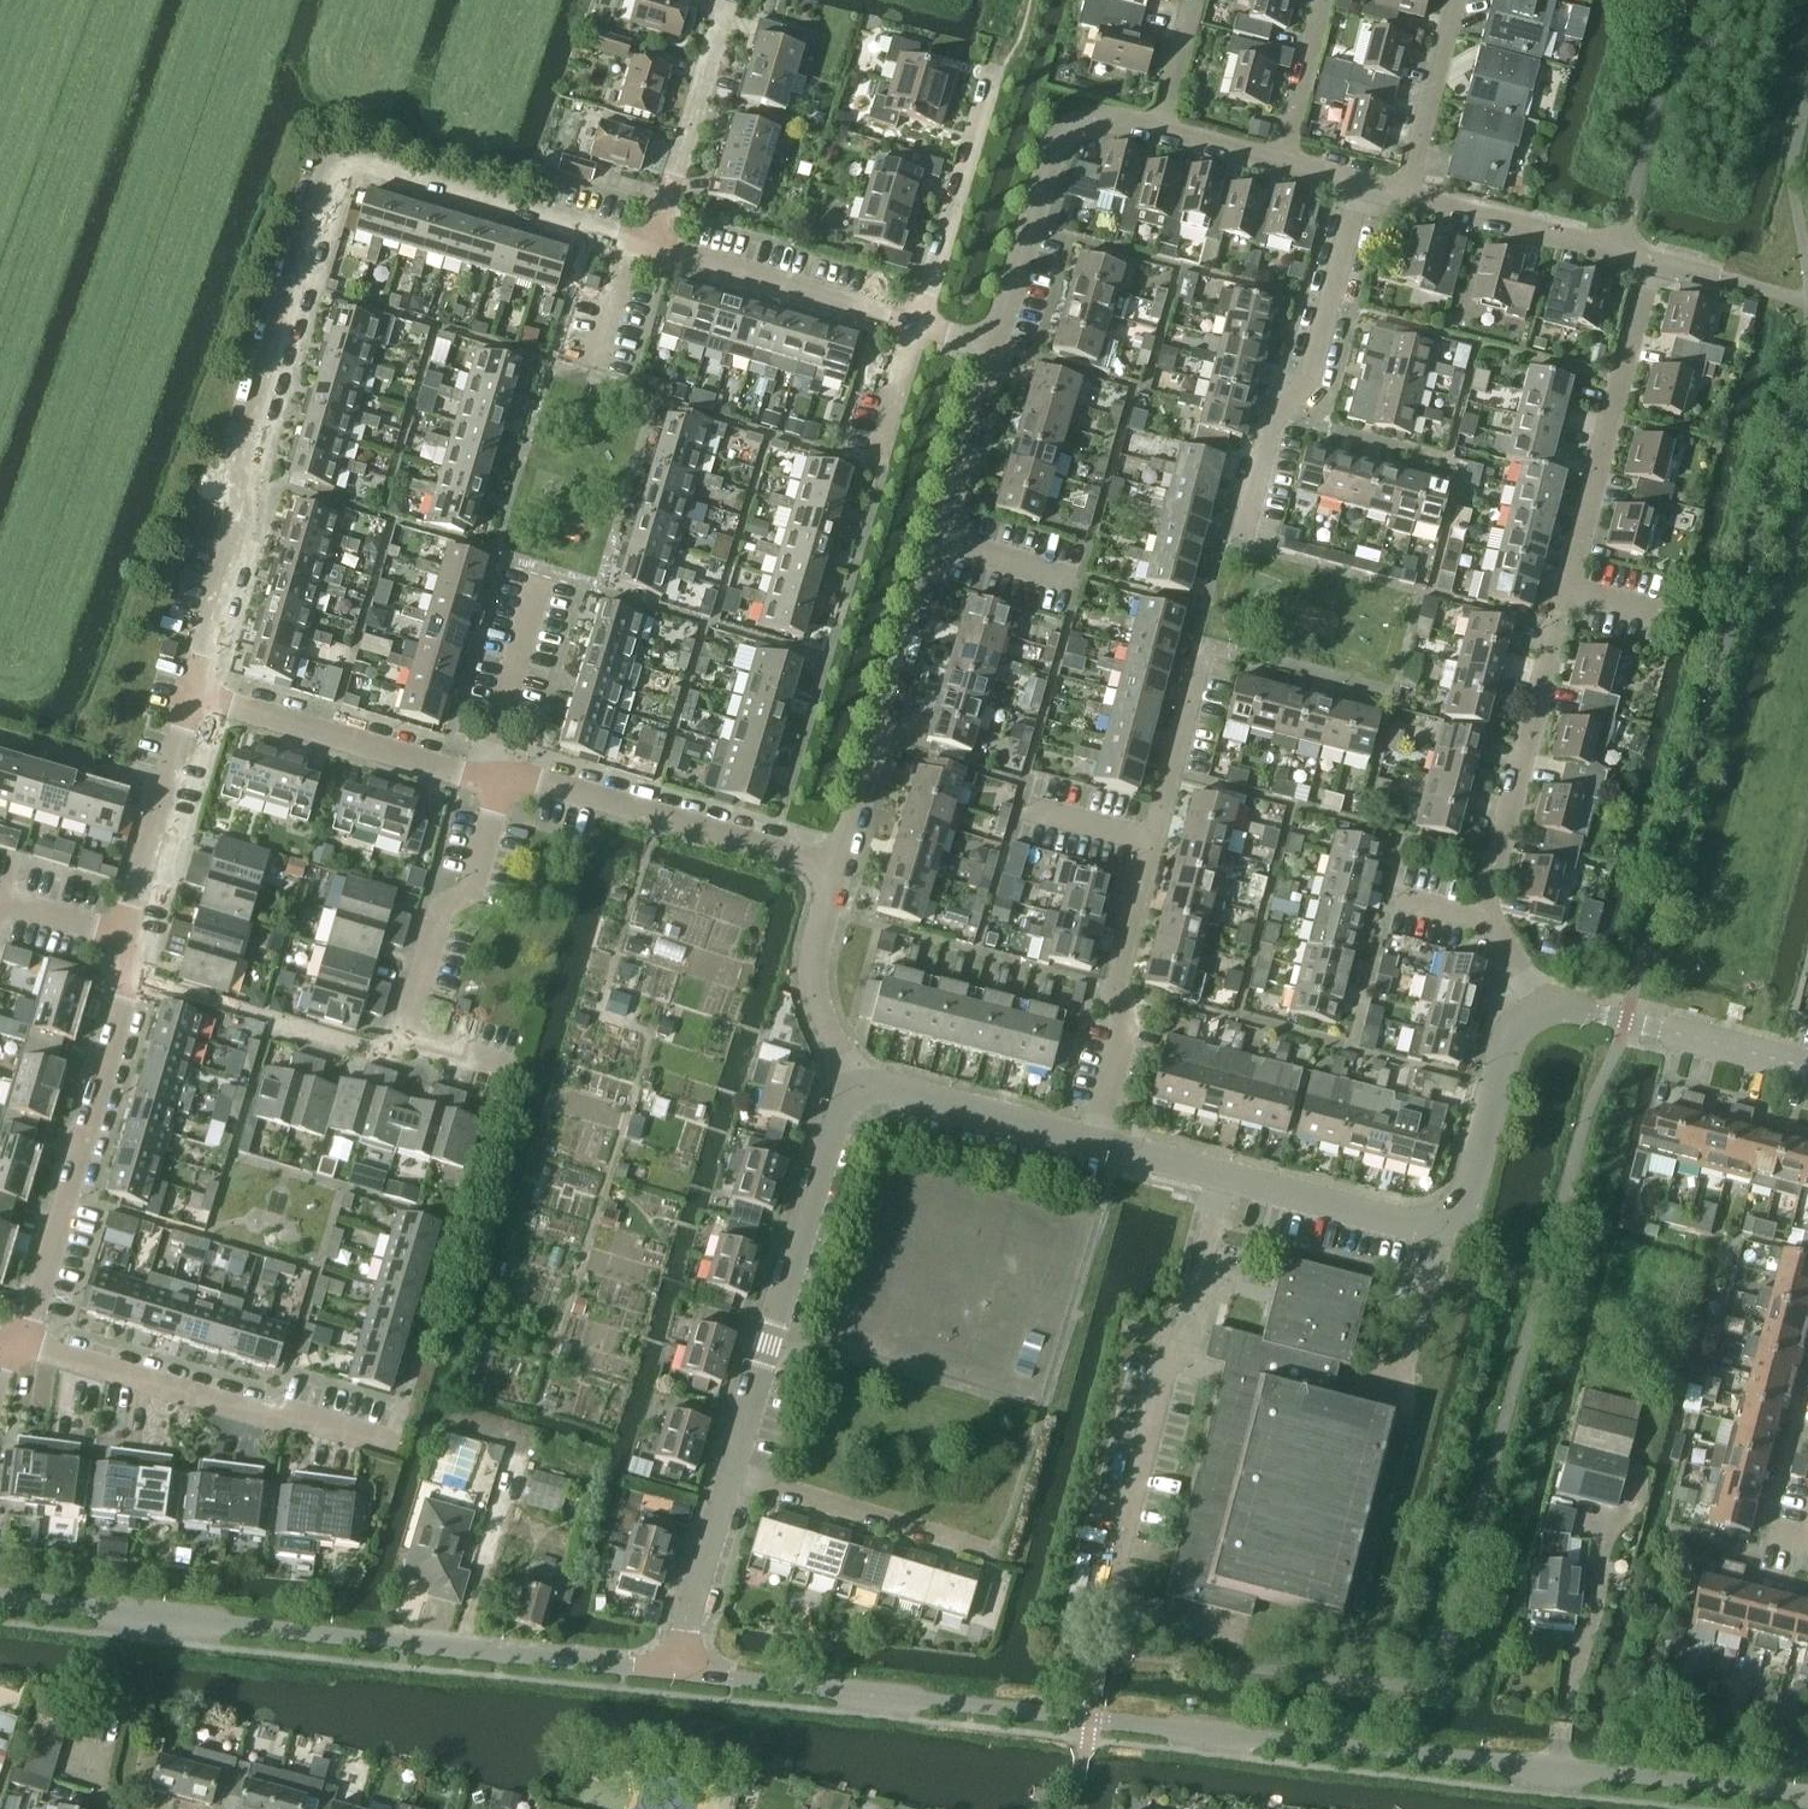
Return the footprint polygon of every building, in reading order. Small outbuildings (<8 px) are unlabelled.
[(688,3),(679,0),(636,0),(629,24),(678,38),(688,3)] [(1134,7),(1136,0),(1084,0),(1077,26),(1098,32),(1091,60),(1146,74),(1153,44),(1126,38),(1130,24),(1139,26),(1144,9),(1134,7)] [(1293,0),(1253,0),(1249,19),(1237,16),(1232,33),(1267,42),(1271,26),(1285,30),(1293,0)] [(1375,3),(1365,0),(1360,16),(1394,25),(1398,10),(1423,17),(1427,0),(1376,0),(1375,3)] [(1533,58),(1540,60),(1555,2),(1546,0),(1492,0),(1480,44),(1533,58)] [(758,39),(751,61),(795,74),(805,40),(806,41),(807,36),(758,21),(757,24),(758,25),(754,37),(758,39)] [(1325,60),(1320,76),(1395,96),(1410,40),(1373,30),(1362,70),(1325,60)] [(625,58),(629,44),(597,34),(593,49),(625,58)] [(897,67),(892,84),(947,99),(955,73),(915,61),(919,47),(892,39),(884,63),(897,67)] [(1265,108),(1275,67),(1262,64),(1266,48),(1231,39),(1226,56),(1238,59),(1228,98),(1265,108)] [(1479,49),(1464,105),(1524,121),(1524,120),(1518,118),(1524,93),(1531,95),(1539,64),(1479,49)] [(654,118),(668,70),(633,59),(619,108),(654,118)] [(785,108),(795,74),(751,61),(744,84),(740,83),(737,96),(736,95),(735,99),(784,113),(786,108),(785,108)] [(1380,152),(1391,111),(1395,96),(1320,76),(1314,99),(1342,106),(1343,100),(1354,103),(1343,142),(1380,152)] [(939,126),(947,99),(892,84),(887,100),(874,96),(867,121),(895,129),(899,115),(939,126)] [(1516,150),(1524,121),(1464,105),(1446,177),(1502,192),(1506,175),(1503,174),(1510,149),(1516,150)] [(729,136),(722,158),(767,171),(777,138),(778,133),(729,118),(728,122),(729,122),(725,135),(729,136)] [(638,172),(649,137),(600,123),(590,158),(638,172)] [(1066,197),(1080,200),(1096,205),(1098,194),(1125,201),(1126,201),(1129,187),(1130,185),(1139,153),(1110,146),(1103,170),(1074,163),(1066,197)] [(891,165),(937,179),(942,161),(896,148),(891,165)] [(590,182),(594,167),(562,158),(558,172),(590,182)] [(756,205),(767,171),(722,158),(716,181),(712,180),(708,193),(707,193),(706,196),(755,211),(757,205),(756,205)] [(874,166),(864,201),(908,214),(915,190),(919,192),(923,179),(924,176),(875,161),(874,166)] [(1120,218),(1116,232),(1132,236),(1136,223),(1161,230),(1153,256),(1155,256),(1174,189),(1175,187),(1179,171),(1150,164),(1144,187),(1143,188),(1137,187),(1130,185),(1129,187),(1126,201),(1125,201),(1120,218)] [(1174,189),(1155,256),(1173,261),(1179,239),(1176,239),(1180,226),(1206,233),(1209,223),(1214,206),(1214,207),(1223,175),(1193,167),(1187,192),(1174,189)] [(1209,223),(1206,233),(1204,240),(1220,244),(1222,234),(1249,240),(1248,244),(1249,244),(1250,240),(1257,210),(1258,210),(1263,193),(1233,185),(1227,210),(1214,207),(1214,206),(1209,223)] [(1250,240),(1249,244),(1263,248),(1266,237),(1293,244),(1291,249),(1309,253),(1315,230),(1299,226),(1306,197),(1277,189),(1271,214),(1258,210),(1257,210),(1250,240)] [(366,193),(354,233),(372,238),(365,262),(370,264),(389,200),(366,193)] [(389,200),(370,264),(375,265),(382,241),(399,246),(411,207),(389,200)] [(902,236),(908,214),(864,201),(854,234),(852,239),(901,254),(902,250),(906,237),(902,236)] [(411,207),(399,246),(416,251),(409,276),(414,277),(433,213),(411,207)] [(433,213),(414,277),(420,279),(427,255),(444,260),(455,220),(433,213)] [(455,220),(444,260),(461,265),(454,289),(459,290),(478,226),(455,220)] [(478,226),(459,290),(464,292),(471,268),(488,273),(500,233),(478,226)] [(1450,299),(1462,253),(1445,249),(1447,240),(1413,231),(1400,280),(1433,289),(1432,294),(1450,299)] [(500,233),(488,273),(505,278),(498,302),(503,303),(522,240),(500,233)] [(522,240),(503,303),(508,305),(515,281),(533,286),(545,246),(522,240)] [(545,246),(533,286),(556,292),(567,253),(545,246)] [(1524,321),(1533,285),(1516,281),(1521,259),(1485,249),(1471,301),(1506,310),(1504,316),(1524,321)] [(1241,279),(1254,282),(1261,253),(1248,250),(1241,279)] [(1080,256),(1072,280),(1116,293),(1126,259),(1101,251),(1098,261),(1080,256)] [(1595,331),(1608,282),(1574,273),(1572,282),(1555,277),(1543,323),(1561,328),(1563,322),(1595,331)] [(587,277),(584,286),(596,289),(599,280),(587,277)] [(1072,280),(1065,304),(1109,317),(1116,293),(1072,280)] [(663,325),(660,336),(678,342),(681,330),(686,331),(698,292),(675,285),(663,325)] [(1157,289),(1152,304),(1163,307),(1167,292),(1157,289)] [(474,294),(464,292),(457,317),(466,319),(474,294)] [(678,342),(674,354),(684,357),(688,345),(705,350),(709,338),(720,298),(698,292),(686,331),(681,330),(678,342)] [(1216,308),(1213,318),(1226,321),(1227,316),(1270,327),(1276,304),(1233,293),(1228,311),(1216,308)] [(1671,355),(1715,366),(1719,367),(1723,351),(1698,345),(1708,305),(1671,295),(1661,336),(1674,340),(1671,355)] [(545,298),(540,314),(542,315),(548,317),(553,301),(545,298)] [(709,338),(705,350),(722,355),(725,343),(731,344),(742,305),(720,298),(709,338)] [(409,314),(426,319),(429,305),(412,301),(409,314)] [(1065,304),(1058,328),(1102,340),(1109,317),(1065,304)] [(1159,321),(1163,307),(1152,304),(1149,318),(1159,321)] [(722,355),(718,367),(728,370),(732,358),(749,363),(764,311),(742,305),(731,344),(725,343),(722,355)] [(1200,315),(1213,318),(1216,308),(1203,305),(1200,315)] [(335,319),(331,335),(375,348),(382,323),(332,309),(330,317),(335,319)] [(764,311),(749,363),(766,368),(770,356),(775,358),(787,318),(764,311)] [(1226,321),(1221,339),(1264,350),(1270,327),(1227,316),(1226,321)] [(766,368),(763,380),(768,382),(773,383),(776,372),(793,377),(797,364),(809,325),(787,318),(775,358),(770,356),(766,368)] [(427,337),(429,330),(413,325),(411,333),(427,337)] [(797,364),(793,377),(810,382),(807,394),(817,396),(821,384),(822,379),(824,372),(819,371),(831,331),(809,325),(797,364)] [(1058,328),(1051,351),(1058,353),(1056,359),(1109,374),(1117,345),(1102,340),(1058,328)] [(1427,369),(1426,373),(1438,377),(1441,366),(1429,363),(1433,345),(1370,329),(1364,352),(1427,369)] [(831,331),(819,371),(824,372),(822,379),(843,385),(857,339),(831,331)] [(452,345),(454,337),(438,332),(436,340),(452,345)] [(368,371),(366,376),(378,380),(381,370),(369,366),(375,348),(331,335),(326,351),(320,349),(318,356),(368,371)] [(1144,337),(1140,351),(1150,353),(1154,339),(1144,337)] [(1203,352),(1201,363),(1214,366),(1215,361),(1258,372),(1264,350),(1221,339),(1217,356),(1203,352)] [(1189,360),(1201,363),(1203,352),(1191,349),(1189,360)] [(476,351),(469,375),(513,389),(518,372),(523,374),(526,366),(476,351)] [(1135,366),(1146,369),(1150,353),(1140,351),(1135,366)] [(1367,371),(1366,376),(1422,391),(1426,373),(1427,369),(1364,352),(1360,367),(1367,371)] [(1701,380),(1702,377),(1711,379),(1714,367),(1715,367),(1715,366),(1671,355),(1667,370),(1653,366),(1642,407),(1679,417),(1689,377),(1701,380)] [(321,366),(317,382),(361,395),(366,376),(368,371),(318,356),(316,364),(321,366)] [(406,368),(417,370),(420,360),(409,357),(406,368)] [(1214,366),(1209,384),(1252,395),(1258,372),(1215,361),(1214,366)] [(1441,366),(1438,377),(1451,380),(1454,370),(1441,366)] [(1036,368),(1029,393),(1073,406),(1080,381),(1036,368)] [(1475,369),(1472,380),(1487,383),(1490,373),(1475,369)] [(381,370),(378,380),(390,383),(393,373),(381,370)] [(1528,370),(1523,392),(1565,403),(1571,381),(1528,370)] [(462,399),(512,414),(514,406),(508,405),(513,389),(469,375),(463,394),(462,399)] [(1416,413),(1414,418),(1427,421),(1429,411),(1417,408),(1422,391),(1366,376),(1365,382),(1356,382),(1352,396),(1416,413)] [(1472,380),(1470,390),(1485,394),(1487,383),(1472,380)] [(354,418),(353,423),(364,427),(367,417),(356,413),(361,395),(317,382),(312,398),(306,396),(304,404),(354,418)] [(1189,408),(1203,411),(1203,406),(1246,417),(1252,395),(1209,384),(1209,383),(1205,400),(1191,397),(1189,407),(1189,408)] [(436,397),(449,401),(451,390),(439,387),(436,397)] [(460,404),(455,423),(499,436),(504,420),(510,421),(512,414),(462,399),(463,394),(451,390),(449,401),(460,404)] [(1523,392),(1517,415),(1559,426),(1565,403),(1523,392)] [(1029,393),(1022,416),(1066,429),(1073,406),(1029,393)] [(1177,404),(1189,407),(1191,397),(1180,394),(1177,404)] [(1410,436),(1414,418),(1416,413),(1352,396),(1346,419),(1410,436)] [(1113,401),(1109,416),(1119,419),(1123,404),(1113,401)] [(307,413),(303,429),(347,442),(353,423),(354,418),(304,404),(302,411),(307,413)] [(1203,411),(1198,429),(1194,441),(1225,449),(1228,437),(1240,440),(1246,417),(1203,406),(1203,411)] [(1429,411),(1427,421),(1440,425),(1442,414),(1429,411)] [(664,426),(659,442),(704,455),(709,437),(722,441),(726,428),(677,413),(675,420),(661,416),(658,424),(664,426)] [(1463,414),(1461,424),(1475,428),(1478,418),(1463,414)] [(1517,415),(1511,438),(1553,449),(1559,426),(1517,415)] [(1022,416),(1015,439),(1059,453),(1066,429),(1022,416)] [(1105,430),(1115,434),(1119,419),(1109,416),(1105,430)] [(367,417),(364,427),(377,430),(380,420),(367,417)] [(783,433),(798,437),(802,422),(787,418),(783,433)] [(448,446),(498,461),(500,454),(494,452),(499,436),(455,423),(449,441),(448,446)] [(800,438),(817,443),(821,427),(804,423),(800,438)] [(1461,424),(1458,435),(1473,438),(1475,428),(1461,424)] [(340,465),(339,471),(350,474),(353,464),(342,460),(347,442),(303,429),(298,445),(292,443),(290,451),(340,465)] [(422,444),(435,448),(437,438),(425,434),(422,444)] [(744,442),(760,446),(762,439),(746,434),(744,442)] [(1638,479),(1634,495),(1669,504),(1674,487),(1662,484),(1672,445),(1635,435),(1624,476),(1638,479)] [(446,451),(441,470),(485,483),(490,467),(496,468),(498,461),(448,446),(449,441),(437,438),(435,448),(446,451)] [(1505,461),(1521,465),(1521,464),(1548,470),(1553,449),(1511,438),(1505,461)] [(1015,439),(1008,463),(1052,476),(1059,453),(1015,439)] [(771,441),(769,448),(785,453),(787,446),(771,441)] [(696,479),(695,484),(707,487),(710,477),(698,474),(704,455),(659,442),(655,458),(649,457),(647,464),(696,479)] [(1147,470),(1172,476),(1174,471),(1216,482),(1222,459),(1180,448),(1175,466),(1150,459),(1147,470)] [(1100,449),(1096,463),(1106,466),(1110,452),(1100,449)] [(1294,493),(1318,499),(1330,455),(1306,449),(1294,493)] [(333,490),(339,471),(340,465),(290,451),(288,458),(294,460),(289,477),(333,490)] [(800,484),(844,497),(849,481),(854,482),(857,474),(825,465),(827,458),(809,452),(800,484)] [(1330,455),(1318,499),(1342,506),(1354,462),(1330,455)] [(1354,462),(1342,506),(1366,512),(1377,468),(1354,462)] [(1008,463),(1001,487),(1045,500),(1052,476),(1008,463)] [(1092,478),(1102,481),(1106,466),(1096,463),(1092,478)] [(1468,463),(1465,473),(1480,477),(1483,467),(1468,463)] [(353,464),(350,474),(363,478),(366,467),(353,464)] [(650,473),(645,489),(690,502),(695,484),(696,479),(647,464),(645,472),(650,473)] [(1521,465),(1516,486),(1558,497),(1564,475),(1548,470),(1521,464),(1521,465)] [(1377,468),(1366,512),(1389,518),(1401,474),(1377,468)] [(434,493),(484,508),(486,501),(480,499),(485,483),(441,470),(435,488),(434,493)] [(1174,471),(1172,476),(1168,494),(1211,505),(1216,482),(1174,471)] [(1465,473),(1463,483),(1478,487),(1480,477),(1465,473)] [(1401,474),(1389,518),(1386,531),(1410,537),(1413,525),(1425,481),(1401,474)] [(710,477),(707,487),(719,491),(722,481),(710,477)] [(408,491),(421,495),(423,485),(411,481),(408,491)] [(1425,481),(1413,525),(1438,531),(1449,487),(1425,481)] [(794,502),(844,516),(845,514),(839,513),(844,497),(800,484),(794,502)] [(432,498),(427,518),(425,525),(462,536),(464,529),(471,531),(476,514),(482,515),(484,508),(434,493),(435,488),(423,485),(421,495),(432,498)] [(1516,486),(1510,509),(1552,520),(1558,497),(1516,486)] [(1038,524),(1045,500),(1001,487),(994,511),(1038,524)] [(683,526),(681,531),(693,534),(696,524),(684,521),(690,502),(645,489),(641,505),(635,504),(633,511),(683,526)] [(1136,514),(1161,521),(1162,516),(1205,527),(1211,505),(1168,494),(1164,511),(1138,504),(1136,514)] [(767,505),(779,509),(782,499),(770,495),(767,505)] [(1606,547),(1643,556),(1653,517),(1665,520),(1669,504),(1634,495),(1630,510),(1617,506),(1606,547)] [(1087,496),(1083,511),(1093,514),(1097,499),(1087,496)] [(791,512),(786,531),(830,544),(835,528),(841,530),(843,522),(793,507),(794,502),(790,501),(782,499),(779,509),(791,512)] [(333,542),(332,547),(344,550),(347,540),(335,537),(341,517),(297,504),(292,521),(286,519),(284,527),(333,542)] [(1666,521),(1685,526),(1689,511),(1669,506),(1666,521)] [(1456,508),(1454,518),(1468,522),(1471,512),(1456,508)] [(1510,509),(1504,531),(1547,542),(1552,520),(1510,509)] [(636,520),(631,537),(676,550),(681,531),(683,526),(633,511),(631,519),(636,520)] [(1079,525),(1089,528),(1093,514),(1083,511),(1079,525)] [(1161,521),(1156,538),(1199,550),(1205,527),(1162,516),(1161,521)] [(1454,518),(1451,528),(1466,531),(1468,522),(1454,518)] [(748,519),(744,533),(760,537),(763,523),(748,519)] [(696,524),(693,534),(705,538),(708,528),(696,524)] [(287,536),(282,552),(327,565),(332,547),(333,542),(284,527),(281,534),(287,536)] [(780,549),(830,564),(831,562),(826,560),(830,544),(786,531),(780,549)] [(1504,531),(1498,554),(1541,565),(1547,542),(1504,531)] [(1096,534),(1093,546),(1112,551),(1114,539),(1096,534)] [(669,573),(667,578),(679,582),(682,571),(670,568),(676,550),(631,537),(627,552),(621,551),(619,558),(669,573)] [(1124,559),(1149,566),(1151,561),(1193,572),(1199,550),(1156,538),(1152,555),(1126,549),(1124,559)] [(347,540),(344,550),(356,554),(359,544),(347,540)] [(1282,540),(1280,550),(1303,557),(1306,546),(1282,540)] [(753,552),(765,556),(768,546),(756,542),(753,552)] [(777,559),(772,578),(816,591),(821,575),(827,577),(829,569),(779,554),(780,549),(768,546),(765,556),(777,559)] [(1306,546),(1303,557),(1327,563),(1330,552),(1306,546)] [(447,549),(441,568),(439,573),(479,585),(486,560),(447,549)] [(319,589),(318,594),(330,597),(333,587),(321,584),(327,566),(282,552),(278,568),(272,567),(270,574),(319,589)] [(1330,552),(1327,563),(1351,569),(1353,559),(1330,552)] [(1445,553),(1442,563),(1457,567),(1460,556),(1445,553)] [(1498,554),(1492,576),(1535,587),(1541,565),(1498,554)] [(662,597),(667,578),(669,573),(619,558),(617,566),(622,567),(617,584),(662,597)] [(1353,559),(1351,569),(1374,575),(1377,565),(1353,559)] [(414,571),(426,575),(429,565),(417,561),(414,571)] [(1151,561),(1149,566),(1145,584),(1187,595),(1193,572),(1151,561)] [(1442,563),(1440,573),(1455,577),(1457,567),(1442,563)] [(438,578),(432,597),(472,609),(479,585),(439,573),(441,568),(429,565),(426,575),(438,578)] [(1377,565),(1374,575),(1398,582),(1401,571),(1377,565)] [(682,571),(679,582),(691,585),(694,575),(682,571)] [(1401,571),(1398,582),(1413,586),(1416,575),(1401,571)] [(273,583),(268,599),(313,612),(318,594),(319,589),(270,574),(268,581),(273,583)] [(1482,574),(1475,601),(1487,604),(1487,599),(1529,610),(1535,587),(1492,576),(1482,574)] [(772,578),(766,596),(765,602),(815,616),(817,609),(812,607),(816,591),(772,578)] [(333,587),(330,597),(342,601),(345,591),(333,587)] [(703,589),(697,614),(707,617),(714,592),(703,589)] [(739,599),(751,603),(755,593),(742,589),(739,599)] [(813,624),(815,617),(765,602),(766,596),(755,593),(751,603),(763,606),(758,626),(802,639),(807,622),(813,624)] [(427,615),(425,620),(465,632),(472,609),(432,597),(427,615)] [(306,636),(304,641),(316,644),(319,634),(307,631),(313,612),(268,599),(264,615),(258,614),(256,621),(306,636)] [(968,599),(961,623),(1005,636),(1012,612),(968,599)] [(1107,624),(1132,630),(1134,625),(1176,636),(1182,613),(1140,602),(1135,620),(1110,613),(1107,624)] [(601,605),(594,629),(638,642),(645,618),(601,605)] [(400,618),(412,622),(415,612),(403,608),(400,618)] [(1469,621),(1464,641),(1504,651),(1511,625),(1501,623),(1503,618),(1462,608),(1461,614),(1464,620),(1469,621)] [(424,625),(419,644),(458,656),(465,632),(425,620),(427,615),(415,612),(412,622),(424,625)] [(1418,618),(1415,627),(1430,631),(1433,621),(1418,618)] [(259,630),(255,646),(299,659),(304,641),(306,636),(256,621),(254,629),(259,630)] [(961,623),(954,646),(998,659),(1005,636),(961,623)] [(1134,625),(1132,630),(1128,647),(1171,658),(1176,636),(1134,625)] [(1415,627),(1413,637),(1428,641),(1430,631),(1415,627)] [(594,629),(587,652),(631,666),(638,642),(594,629)] [(707,629),(698,659),(708,662),(712,647),(717,648),(722,632),(707,629)] [(1049,633),(1045,648),(1055,651),(1059,636),(1049,633)] [(319,634),(316,644),(328,648),(331,638),(319,634)] [(684,639),(680,654),(689,657),(694,642),(684,639)] [(1464,641),(1457,666),(1498,676),(1504,651),(1464,641)] [(158,656),(161,657),(172,660),(176,647),(163,642),(158,656)] [(1064,652),(1081,657),(1083,648),(1066,643),(1064,652)] [(419,644),(413,662),(411,667),(451,679),(458,656),(419,644)] [(292,684),(299,659),(255,646),(250,662),(244,661),(242,669),(292,684)] [(954,646),(947,670),(991,683),(998,659),(954,646)] [(1096,668),(1121,675),(1122,669),(1165,681),(1171,658),(1128,647),(1124,665),(1099,658),(1096,668)] [(1583,691),(1579,707),(1614,716),(1618,699),(1606,696),(1617,657),(1580,647),(1569,688),(1583,691)] [(1051,665),(1055,651),(1045,648),(1041,662),(1051,665)] [(756,651),(749,675),(793,688),(801,664),(756,651)] [(587,652),(580,676),(624,689),(631,666),(587,652)] [(675,668),(685,671),(689,657),(680,654),(675,668)] [(386,665),(398,669),(401,659),(389,655),(386,665)] [(325,667),(327,667),(342,671),(345,662),(328,657),(325,667)] [(410,672),(405,691),(445,703),(451,679),(411,667),(413,662),(401,659),(398,669),(410,672)] [(698,659),(694,674),(704,677),(708,662),(698,659)] [(1058,675),(1077,680),(1082,664),(1062,659),(1058,675)] [(1438,688),(1451,691),(1491,701),(1498,676),(1457,666),(1445,662),(1438,688)] [(327,667),(321,689),(318,699),(332,703),(342,671),(327,667)] [(1405,668),(1402,678),(1417,681),(1420,671),(1405,668)] [(1121,675),(1116,692),(1159,703),(1165,681),(1122,669),(1121,675)] [(947,670),(940,693),(984,707),(991,683),(947,670)] [(749,675),(742,698),(787,711),(793,688),(749,675)] [(580,676),(573,699),(617,713),(624,689),(580,676)] [(1028,678),(1024,693),(1042,698),(1046,683),(1028,678)] [(1402,678),(1400,688),(1415,692),(1417,681),(1402,678)] [(1224,723),(1249,730),(1260,686),(1236,679),(1224,723)] [(669,686),(665,701),(675,704),(680,689),(669,686)] [(1260,686),(1249,730),(1273,736),(1284,692),(1260,686)] [(437,727),(445,703),(405,691),(398,715),(437,727)] [(1451,691),(1444,717),(1484,727),(1491,701),(1451,691)] [(688,692),(684,706),(695,709),(698,695),(688,692)] [(1084,713),(1109,720),(1111,714),(1153,725),(1159,703),(1116,692),(1112,709),(1086,703),(1084,713)] [(1284,692),(1273,736),(1271,745),(1294,751),(1296,742),(1308,698),(1284,692)] [(940,693),(933,717),(977,730),(984,707),(940,693)] [(1020,708),(1038,713),(1042,698),(1024,693),(1020,708)] [(356,710),(359,700),(344,695),(341,706),(356,710)] [(742,698),(735,722),(780,735),(787,711),(742,698)] [(1308,698),(1296,742),(1320,748),(1332,704),(1308,698)] [(573,699),(566,723),(610,736),(617,713),(573,699)] [(661,716),(671,719),(675,704),(665,701),(661,716)] [(1332,704),(1320,748),(1344,754),(1355,710),(1332,704)] [(695,709),(684,707),(680,721),(691,724),(704,728),(707,716),(694,713),(695,709)] [(1551,759),(1565,762),(1561,776),(1603,787),(1607,772),(1593,761),(1609,739),(1611,737),(1612,735),(1613,733),(1614,730),(1614,728),(1615,726),(1615,723),(1615,721),(1615,718),(1614,716),(1579,707),(1575,722),(1561,718),(1551,759)] [(1355,710),(1344,754),(1368,761),(1380,717),(1355,710)] [(1109,720),(1105,737),(1148,748),(1153,725),(1111,714),(1109,720)] [(970,754),(977,730),(933,717),(926,741),(970,754)] [(735,722),(728,745),(773,759),(780,735),(735,722)] [(603,760),(610,736),(566,723),(559,747),(603,760)] [(1008,740),(1018,743),(1028,746),(1033,730),(1013,725),(1008,740)] [(1442,726),(1435,752),(1475,762),(1482,737),(1442,726)] [(1389,729),(1387,739),(1402,743),(1404,732),(1389,729)] [(639,744),(652,747),(655,735),(647,733),(641,736),(639,744)] [(655,733),(655,735),(652,747),(651,748),(661,751),(666,736),(655,733)] [(1073,758),(1098,764),(1099,759),(1142,770),(1148,748),(1105,737),(1100,754),(1075,747),(1073,758)] [(674,739),(670,754),(680,757),(685,742),(674,739)] [(1387,739),(1384,749),(1400,753),(1402,743),(1387,739)] [(710,765),(721,769),(766,782),(773,759),(728,745),(717,742),(710,765)] [(1015,757),(1025,760),(1028,746),(1018,743),(1015,757)] [(239,796),(265,804),(280,753),(252,745),(249,758),(234,753),(220,798),(237,803),(239,796)] [(651,748),(647,763),(657,766),(661,751),(651,748)] [(1435,752),(1428,777),(1469,788),(1475,762),(1435,752)] [(280,753),(265,804),(291,811),(288,818),(305,823),(319,778),(304,774),(308,761),(280,753)] [(10,804),(22,761),(0,754),(0,801),(10,804)] [(670,754),(666,768),(676,771),(680,757),(670,754)] [(1099,759),(1098,764),(1093,782),(1136,793),(1142,770),(1099,759)] [(10,804),(36,812),(49,769),(22,761),(10,804)] [(917,769),(910,793),(954,806),(961,783),(973,787),(976,776),(927,762),(924,771),(917,769)] [(1228,768),(1224,783),(1234,786),(1238,771),(1228,768)] [(36,812),(62,820),(75,777),(49,769),(36,812)] [(758,806),(766,782),(721,769),(714,793),(758,806)] [(1238,771),(1234,786),(1244,788),(1248,773),(1238,771)] [(1547,831),(1543,846),(1578,855),(1579,852),(1582,839),(1570,836),(1580,798),(1599,803),(1603,787),(1561,776),(1557,791),(1543,787),(1533,828),(1547,831)] [(62,820),(89,827),(101,785),(75,777),(62,820)] [(1428,777),(1422,802),(1462,813),(1469,788),(1428,777)] [(350,829),(376,837),(391,786),(364,778),(360,790),(345,786),(332,831),(348,836),(350,829)] [(1376,779),(1374,789),(1388,793),(1391,783),(1376,779)] [(1275,781),(1272,795),(1282,798),(1286,783),(1275,781)] [(1286,783),(1282,798),(1293,801),(1296,785),(1286,783)] [(101,785),(89,827),(116,836),(128,793),(101,785)] [(391,786),(376,837),(402,844),(400,851),(417,856),(426,824),(411,820),(419,794),(391,786)] [(1374,789),(1371,799),(1386,803),(1388,793),(1374,789)] [(1323,792),(1320,808),(1329,810),(1333,795),(1323,792)] [(910,793),(903,817),(947,830),(954,806),(910,793)] [(1193,795),(1187,819),(1231,830),(1237,806),(1193,795)] [(1333,795),(1329,810),(1339,813),(1343,797),(1333,795)] [(1455,839),(1462,813),(1422,802),(1415,828),(1455,839)] [(1001,804),(997,819),(1007,822),(1011,807),(1001,804)] [(903,817),(896,840),(940,853),(947,830),(903,817)] [(993,833),(1003,836),(1007,822),(997,819),(993,833)] [(1187,819),(1180,843),(1224,854),(1231,830),(1187,819)] [(1264,828),(1261,838),(1276,842),(1279,832),(1264,828)] [(1330,856),(1376,868),(1382,845),(1336,833),(1330,856)] [(1283,855),(1298,859),(1303,838),(1288,834),(1283,855)] [(15,852),(18,842),(0,837),(0,848),(15,852)] [(1274,852),(1276,842),(1261,838),(1258,848),(1274,852)] [(193,853),(188,869),(257,889),(268,854),(220,840),(214,859),(193,853)] [(896,840),(889,864),(933,877),(940,853),(896,840)] [(310,863),(327,868),(333,847),(316,842),(310,863)] [(1180,843),(1174,866),(1218,878),(1224,854),(1180,843)] [(1578,855),(1543,846),(1539,862),(1525,858),(1515,899),(1531,903),(1528,917),(1560,925),(1564,910),(1552,907),(1562,869),(1574,872),(1578,855)] [(32,857),(50,862),(53,852),(35,847),(32,857)] [(984,866),(988,852),(979,850),(972,853),(970,862),(984,866)] [(988,851),(988,852),(984,866),(994,868),(998,854),(988,851)] [(53,852),(50,862),(67,867),(70,858),(53,852)] [(1324,878),(1370,890),(1376,868),(1330,856),(1324,878)] [(285,875),(300,880),(304,865),(289,861),(285,875)] [(1107,904),(1113,881),(1073,871),(1074,865),(1058,861),(1052,885),(1040,881),(1038,892),(1051,895),(1063,898),(1064,893),(1107,904)] [(889,864),(882,888),(926,901),(933,877),(889,864)] [(114,881),(117,871),(99,866),(96,876),(114,881)] [(980,881),(990,883),(994,868),(984,866),(980,881)] [(1174,866),(1168,890),(1212,901),(1218,878),(1174,866)] [(307,878),(319,882),(322,870),(310,867),(307,878)] [(204,891),(199,909),(247,924),(257,889),(188,869),(184,884),(204,891)] [(1251,875),(1249,885),(1264,889),(1267,879),(1251,875)] [(381,876),(378,887),(391,891),(394,879),(381,876)] [(347,878),(336,913),(406,934),(410,918),(389,912),(395,892),(391,891),(378,887),(347,878)] [(1324,878),(1318,901),(1364,913),(1370,890),(1324,878)] [(1276,879),(1274,889),(1289,893),(1292,883),(1276,879)] [(1246,896),(1261,899),(1264,889),(1249,885),(1246,896)] [(875,912),(919,924),(926,901),(882,888),(875,912)] [(1274,889),(1271,899),(1287,903),(1289,893),(1274,889)] [(1168,890),(1162,914),(1206,926),(1218,928),(1224,904),(1212,901),(1168,890)] [(1063,898),(1059,915),(1101,927),(1107,904),(1064,893),(1063,898)] [(975,899),(971,913),(981,916),(985,902),(975,899)] [(1312,923),(1359,935),(1364,913),(1318,901),(1312,923)] [(172,922),(168,938),(237,958),(247,924),(199,909),(193,928),(172,922)] [(1042,929),(1039,940),(1041,940),(1036,963),(1047,966),(1048,961),(1047,961),(1051,943),(1053,938),(1096,949),(1101,927),(1059,915),(1046,912),(1042,928),(1040,927),(1040,929),(1042,929)] [(336,913),(326,948),(375,962),(380,943),(401,949),(406,934),(336,913)] [(977,931),(981,916),(971,913),(966,928),(977,931)] [(1162,914),(1156,938),(1200,949),(1206,926),(1162,914)] [(1239,923),(1237,934),(1251,937),(1254,927),(1239,923)] [(1312,923),(1307,945),(1353,957),(1359,935),(1312,923)] [(1265,924),(1262,934),(1277,937),(1280,927),(1265,924)] [(1026,936),(1039,940),(1042,929),(1040,929),(1029,926),(1026,936)] [(880,932),(875,951),(890,956),(896,936),(880,932)] [(1235,944),(1249,947),(1251,937),(1237,934),(1235,944)] [(1262,934),(1260,944),(1275,947),(1277,937),(1262,934)] [(226,994),(237,958),(168,938),(163,953),(184,960),(178,979),(226,994)] [(1047,961),(1048,961),(1090,972),(1096,949),(1053,938),(1051,943),(1047,961)] [(1156,938),(1149,961),(1194,973),(1200,949),(1156,938)] [(1307,945),(1301,968),(1347,980),(1353,957),(1307,945)] [(32,955),(4,947),(0,960),(0,963),(27,971),(32,955)] [(908,974),(893,1032),(915,1038),(930,979),(912,975),(918,949),(910,947),(904,973),(908,974)] [(326,948),(316,982),(385,1003),(390,987),(369,981),(375,962),(326,948)] [(1443,955),(1437,981),(1477,992),(1484,966),(1443,955)] [(1382,956),(1379,966),(1394,970),(1397,960),(1382,956)] [(952,985),(937,1043),(960,1049),(975,991),(956,986),(963,960),(955,958),(948,984),(952,985)] [(48,960),(35,1002),(82,1015),(90,988),(79,985),(83,971),(48,960)] [(283,960),(280,970),(295,975),(298,965),(283,960)] [(1143,986),(1181,996),(1180,1001),(1197,1005),(1204,976),(1193,973),(1194,973),(1149,961),(1143,986)] [(1394,970),(1379,966),(1372,991),(1389,995),(1393,980),(1391,980),(1394,970)] [(870,1026),(892,1032),(893,1032),(908,974),(904,973),(885,968),(880,986),(867,982),(858,1018),(871,1022),(870,1026)] [(1253,968),(1251,978),(1266,982),(1268,972),(1253,968)] [(1301,968),(1295,990),(1341,1002),(1347,980),(1301,968)] [(982,1055),(1004,1061),(1020,1003),(1001,998),(1004,985),(1008,972),(1000,970),(996,983),(993,996),(997,997),(982,1055)] [(276,986),(289,990),(293,976),(280,971),(276,986)] [(1226,971),(1224,981),(1239,985),(1242,975),(1226,971)] [(1251,978),(1248,989),(1264,992),(1266,982),(1251,978)] [(1418,1003),(1430,1006),(1471,1016),(1477,992),(1437,981),(1425,978),(1418,1003)] [(930,979),(915,1038),(937,1043),(952,985),(948,984),(930,979)] [(1221,991),(1236,995),(1239,985),(1224,981),(1221,991)] [(381,1018),(385,1003),(316,982),(306,1018),(354,1032),(360,1012),(381,1018)] [(1042,1008),(1027,1067),(1050,1073),(1051,1069),(1064,1072),(1073,1036),(1060,1032),(1065,1015),(1046,1009),(1052,984),(1045,982),(1038,1007),(1042,1008)] [(1079,1004),(1084,985),(1075,983),(1070,1002),(1079,1004)] [(1335,1025),(1341,1002),(1295,990),(1289,1013),(1335,1025)] [(960,1049),(982,1055),(997,997),(993,996),(975,991),(960,1049)] [(251,1005),(261,1008),(264,994),(254,992),(251,1005)] [(35,1002),(23,1042),(59,1053),(63,1039),(73,1043),(82,1015),(35,1002)] [(1004,1061),(1027,1067),(1042,1008),(1038,1007),(1020,1003),(1004,1061)] [(163,1004),(155,1029),(197,1041),(204,1017),(163,1004)] [(1369,1006),(1366,1016),(1381,1020),(1383,1010),(1369,1006)] [(1424,1029),(1424,1031),(1464,1042),(1471,1016),(1430,1006),(1424,1029)] [(1366,1016),(1364,1026),(1379,1030),(1381,1020),(1366,1016)] [(1173,1105),(1195,1110),(1210,1056),(1204,1054),(1203,1045),(1194,1043),(1197,1033),(1200,1023),(1189,1020),(1187,1031),(1184,1040),(1189,1042),(1173,1105)] [(155,1029),(148,1052),(190,1065),(197,1041),(155,1029)] [(1422,1058),(1457,1067),(1464,1042),(1424,1031),(1414,1029),(1406,1059),(1420,1063),(1422,1058)] [(1217,1116),(1240,1122),(1254,1067),(1249,1066),(1248,1057),(1239,1055),(1242,1045),(1244,1035),(1234,1032),(1231,1042),(1229,1052),(1234,1053),(1217,1116)] [(1150,1099),(1173,1105),(1189,1042),(1184,1040),(1166,1035),(1150,1099)] [(249,1041),(245,1056),(255,1058),(259,1044),(249,1041)] [(23,1042),(11,1083),(58,1096),(66,1069),(55,1066),(59,1053),(23,1042)] [(1262,1128),(1285,1134),(1302,1071),(1284,1066),(1286,1057),(1289,1046),(1279,1044),(1276,1054),(1273,1063),(1279,1065),(1262,1128)] [(233,1067),(241,1070),(251,1073),(255,1058),(245,1056),(245,1057),(217,1049),(215,1058),(234,1063),(233,1067)] [(1210,1055),(1210,1056),(1195,1110),(1195,1111),(1217,1116),(1234,1053),(1229,1052),(1220,1049),(1215,1057),(1210,1055)] [(148,1052),(141,1076),(183,1088),(190,1065),(148,1052)] [(253,1118),(288,1128),(308,1059),(293,1055),(287,1075),(267,1070),(253,1118)] [(1318,1142),(1340,1148),(1355,1093),(1349,1092),(1348,1083),(1339,1081),(1342,1071),(1345,1061),(1334,1058),(1332,1068),(1329,1078),(1334,1079),(1318,1142)] [(308,1059),(288,1128),(324,1139),(326,1129),(337,1090),(336,1090),(318,1085),(324,1064),(308,1059)] [(750,1086),(763,1090),(804,1102),(811,1078),(800,1075),(803,1065),(788,1060),(785,1070),(770,1066),(757,1062),(750,1086)] [(1254,1067),(1240,1122),(1262,1128),(1279,1065),(1273,1063),(1264,1061),(1260,1068),(1254,1067)] [(326,1129),(360,1139),(381,1070),(365,1066),(358,1086),(339,1081),(336,1090),(337,1090),(326,1129)] [(381,1070),(360,1139),(395,1150),(409,1101),(390,1096),(396,1075),(381,1070)] [(1385,1160),(1399,1105),(1394,1103),(1393,1095),(1384,1092),(1386,1083),(1389,1072),(1379,1070),(1378,1074),(1376,1080),(1373,1089),(1379,1091),(1362,1154),(1385,1160)] [(1295,1136),(1318,1142),(1334,1079),(1329,1078),(1311,1073),(1295,1136)] [(141,1076),(134,1099),(176,1112),(187,1116),(194,1091),(183,1088),(141,1076)] [(1407,1166),(1430,1172),(1447,1108),(1429,1104),(1431,1094),(1434,1084),(1424,1082),(1419,1101),(1424,1102),(1407,1166)] [(0,1121),(0,1124),(35,1134),(39,1121),(49,1123),(58,1096),(11,1083),(0,1121)] [(409,1101),(395,1150),(429,1160),(449,1091),(434,1086),(428,1107),(409,1101)] [(1355,1093),(1340,1148),(1362,1154),(1379,1091),(1373,1089),(1364,1087),(1360,1094),(1355,1093)] [(236,1088),(231,1103),(241,1106),(245,1091),(236,1088)] [(797,1127),(804,1102),(763,1090),(756,1115),(770,1119),(767,1129),(782,1133),(785,1123),(797,1127)] [(449,1091),(429,1160),(465,1170),(479,1122),(459,1116),(465,1095),(449,1091)] [(1648,1112),(1638,1153),(1677,1163),(1694,1095),(1683,1093),(1680,1107),(1678,1112),(1664,1108),(1662,1116),(1648,1112)] [(1694,1095),(1677,1163),(1701,1169),(1714,1121),(1700,1118),(1705,1098),(1694,1095)] [(134,1099),(127,1123),(169,1135),(176,1112),(134,1099)] [(1399,1104),(1399,1105),(1385,1160),(1407,1166),(1424,1102),(1418,1101),(1409,1099),(1405,1106),(1399,1104)] [(237,1120),(241,1106),(231,1103),(227,1117),(237,1120)] [(1714,1121),(1701,1169),(1726,1175),(1744,1108),(1733,1105),(1728,1125),(1714,1121)] [(1751,1182),(1763,1134),(1750,1131),(1755,1111),(1744,1108),(1726,1175),(1751,1182)] [(127,1123),(120,1147),(162,1159),(169,1135),(127,1123)] [(33,1178),(42,1150),(31,1148),(35,1134),(0,1124),(0,1168),(33,1178)] [(1763,1134),(1751,1182),(1750,1186),(1775,1193),(1788,1141),(1763,1134)] [(222,1135),(217,1149),(227,1152),(231,1138),(222,1135)] [(237,1153),(251,1157),(255,1143),(241,1139),(237,1153)] [(738,1151),(744,1152),(737,1176),(778,1188),(785,1164),(774,1161),(777,1151),(741,1139),(738,1151)] [(1775,1193),(1799,1199),(1802,1188),(1807,1166),(1807,1146),(1788,1141),(1775,1193)] [(120,1147),(114,1170),(155,1183),(162,1159),(120,1147)] [(223,1167),(227,1152),(217,1149),(213,1164),(223,1167)] [(299,1171),(313,1175),(316,1160),(302,1157),(299,1171)] [(11,1215),(15,1202),(25,1205),(33,1178),(0,1168),(0,1212),(11,1215)] [(106,1194),(147,1206),(145,1214),(157,1218),(167,1186),(155,1183),(114,1170),(106,1194)] [(734,1202),(729,1221),(756,1229),(762,1210),(771,1213),(778,1189),(737,1177),(730,1201),(734,1202)] [(383,1196),(416,1205),(420,1191),(386,1181),(383,1196)] [(208,1182),(203,1197),(213,1199),(218,1185),(208,1182)] [(349,1212),(353,1197),(343,1194),(339,1209),(349,1212)] [(209,1214),(213,1199),(203,1197),(199,1211),(209,1214)] [(353,1197),(349,1212),(348,1213),(360,1216),(364,1200),(353,1197)] [(1666,1204),(1662,1222),(1686,1229),(1689,1210),(1666,1204)] [(9,1259),(18,1232),(7,1228),(11,1215),(0,1212),(0,1256),(9,1259)] [(134,1238),(136,1232),(139,1222),(109,1213),(105,1230),(134,1238)] [(397,1213),(389,1238),(431,1250),(438,1226),(397,1213)] [(1746,1218),(1743,1233),(1763,1238),(1767,1223),(1746,1218)] [(719,1239),(712,1263),(753,1275),(760,1251),(750,1248),(756,1229),(729,1221),(723,1240),(719,1239)] [(139,1222),(136,1232),(150,1236),(153,1226),(139,1222)] [(1767,1223),(1763,1238),(1774,1241),(1778,1226),(1767,1223)] [(333,1230),(328,1245),(338,1248),(342,1233),(333,1230)] [(183,1246),(186,1236),(171,1232),(168,1241),(183,1246)] [(186,1236),(183,1246),(198,1250),(201,1240),(186,1236)] [(389,1238),(383,1261),(424,1274),(431,1250),(389,1238)] [(334,1262),(338,1248),(328,1245),(324,1259),(334,1262)] [(216,1255),(230,1260),(233,1250),(218,1246),(216,1255)] [(338,1248),(334,1262),(345,1265),(349,1251),(338,1248)] [(1779,1277),(1807,1285),(1807,1257),(1771,1248),(1768,1259),(1783,1263),(1779,1277)] [(230,1260),(226,1274),(239,1277),(245,1264),(248,1254),(233,1250),(230,1260)] [(0,1256),(0,1286),(1,1286),(9,1259),(0,1256)] [(263,1269),(278,1274),(280,1264),(266,1260),(263,1269)] [(1362,1614),(1409,1429),(1388,1424),(1390,1417),(1328,1401),(1338,1364),(1347,1366),(1369,1283),(1282,1260),(1261,1342),(1224,1332),(1216,1362),(1226,1365),(1165,1596),(1249,1618),(1255,1594),(1338,1615),(1340,1608),(1362,1614)] [(383,1261),(375,1285),(417,1297),(424,1274),(383,1261)] [(745,1299),(753,1275),(712,1263),(705,1287),(719,1292),(716,1302),(731,1306),(734,1296),(745,1299)] [(280,1264),(278,1274),(292,1278),(295,1268),(280,1264)] [(94,1318),(109,1322),(122,1279),(98,1271),(85,1313),(95,1316),(94,1318)] [(146,1286),(133,1327),(142,1330),(141,1332),(156,1336),(173,1282),(149,1275),(146,1286)] [(1758,1298),(1807,1311),(1807,1285),(1779,1277),(1776,1291),(1761,1287),(1758,1298)] [(318,1278),(314,1292),(324,1295),(328,1280),(318,1278)] [(122,1279),(109,1322),(123,1327),(124,1324),(133,1327),(146,1286),(122,1279)] [(173,1282),(156,1336),(170,1341),(171,1338),(180,1341),(196,1288),(173,1282)] [(375,1285),(369,1308),(410,1320),(417,1297),(375,1285)] [(196,1288),(180,1341),(189,1344),(188,1346),(203,1350),(219,1295),(196,1288)] [(320,1310),(324,1295),(314,1292),(310,1307),(320,1310)] [(219,1295),(203,1350),(217,1355),(218,1352),(227,1355),(240,1313),(243,1302),(219,1295)] [(1766,1326),(1807,1337),(1807,1333),(1807,1311),(1758,1298),(1756,1309),(1770,1313),(1766,1326)] [(369,1308),(362,1332),(403,1344),(410,1320),(369,1308)] [(240,1313),(227,1355),(236,1358),(236,1360),(250,1364),(263,1320),(240,1313)] [(263,1320),(250,1364),(265,1369),(265,1366),(275,1369),(277,1364),(283,1366),(294,1329),(263,1320)] [(693,1325),(686,1349),(727,1362),(734,1337),(722,1334),(725,1324),(711,1320),(708,1329),(693,1325)] [(305,1325),(300,1339),(310,1342),(314,1328),(305,1325)] [(1749,1337),(1746,1347),(1801,1362),(1807,1337),(1766,1326),(1762,1340),(1749,1337)] [(362,1332),(355,1355),(396,1368),(403,1344),(362,1332)] [(306,1357),(310,1342),(300,1339),(296,1354),(306,1357)] [(1757,1362),(1753,1376),(1794,1386),(1801,1362),(1746,1347),(1743,1358),(1757,1362)] [(693,1378),(690,1388),(705,1392),(708,1382),(719,1386),(727,1362),(686,1349),(679,1374),(693,1378)] [(389,1392),(396,1368),(355,1355),(347,1380),(389,1392)] [(1753,1376),(1747,1399),(1747,1400),(1783,1410),(1782,1410),(1788,1412),(1794,1386),(1753,1376)] [(1707,1378),(1704,1389),(1719,1393),(1721,1382),(1707,1378)] [(1716,1404),(1719,1393),(1704,1389),(1701,1400),(1716,1404)] [(1583,1392),(1569,1448),(1626,1463),(1639,1406),(1583,1392)] [(1735,1424),(1776,1434),(1782,1410),(1783,1410),(1747,1400),(1747,1399),(1742,1398),(1735,1424)] [(668,1412),(660,1436),(701,1448),(708,1424),(697,1420),(700,1410),(685,1406),(682,1416),(668,1412)] [(1735,1424),(1729,1448),(1770,1459),(1776,1434),(1735,1424)] [(694,1472),(701,1448),(660,1436),(653,1460),(667,1464),(664,1474),(679,1479),(682,1469),(694,1472)] [(37,1507),(40,1507),(49,1442),(27,1439),(20,1454),(4,1452),(0,1485),(0,1500),(24,1503),(24,1505),(37,1507)] [(37,1507),(36,1512),(43,1513),(44,1508),(56,1509),(57,1507),(83,1510),(89,1463),(74,1461),(70,1445),(49,1442),(40,1507),(37,1507)] [(498,1465),(502,1453),(502,1450),(488,1446),(485,1453),(491,1463),(498,1465)] [(1569,1448),(1558,1492),(1615,1506),(1626,1463),(1569,1448)] [(1729,1448),(1723,1473),(1763,1484),(1770,1459),(1729,1448)] [(116,1517),(129,1519),(132,1519),(140,1454),(119,1451),(111,1466),(96,1464),(90,1511),(116,1515),(116,1517)] [(132,1519),(129,1519),(128,1524),(135,1525),(135,1520),(148,1521),(148,1519),(175,1522),(181,1475),(166,1473),(162,1457),(140,1454),(132,1519)] [(1794,1465),(1807,1469),(1807,1457),(1796,1454),(1794,1465)] [(208,1529),(221,1531),(224,1531),(232,1466),(211,1463),(203,1478),(188,1476),(182,1523),(208,1527),(208,1529)] [(1794,1465),(1791,1476),(1805,1480),(1807,1470),(1807,1469),(1794,1465)] [(224,1531),(221,1531),(220,1536),(227,1537),(227,1532),(240,1533),(240,1531),(267,1534),(273,1487),(258,1485),(254,1469),(232,1466),(224,1531)] [(560,1514),(565,1492),(568,1482),(535,1472),(526,1504),(560,1514)] [(1705,1483),(1702,1494),(1757,1509),(1763,1484),(1723,1473),(1719,1487),(1705,1483)] [(312,1543),(316,1543),(324,1478),(303,1475),(295,1490),(280,1488),(274,1535),(300,1539),(300,1541),(312,1543)] [(316,1543),(312,1543),(312,1548),(318,1549),(319,1543),(332,1545),(332,1543),(358,1546),(365,1499),(350,1497),(346,1480),(324,1478),(316,1543)] [(1699,1493),(1680,1488),(1676,1502),(1695,1507),(1699,1493)] [(1757,1509),(1702,1494),(1699,1505),(1713,1509),(1710,1523),(1750,1534),(1757,1509)] [(419,1505),(398,1576),(426,1584),(421,1598),(452,1607),(461,1576),(447,1572),(463,1517),(419,1505)] [(792,1571),(803,1535),(804,1535),(808,1522),(778,1514),(775,1527),(759,1522),(745,1572),(761,1577),(765,1563),(792,1571)] [(633,1528),(626,1552),(666,1564),(674,1540),(671,1539),(675,1525),(646,1516),(642,1531),(633,1528)] [(792,1571),(788,1584),(804,1589),(808,1576),(835,1583),(846,1548),(847,1548),(850,1535),(821,1527),(817,1540),(804,1535),(803,1535),(792,1571)] [(1534,1563),(1529,1611),(1534,1612),(1533,1623),(1573,1628),(1574,1617),(1577,1617),(1582,1568),(1564,1566),(1567,1537),(1542,1534),(1538,1563),(1534,1563)] [(227,1537),(220,1536),(218,1543),(226,1544),(227,1537)] [(835,1583),(831,1597),(847,1602),(851,1588),(877,1596),(878,1597),(889,1561),(893,1548),(864,1539),(860,1552),(847,1548),(846,1548),(835,1583)] [(127,1560),(138,1562),(140,1545),(129,1543),(129,1548),(118,1547),(117,1556),(127,1557),(127,1560)] [(619,1577),(622,1578),(617,1592),(624,1594),(653,1602),(657,1588),(659,1589),(666,1564),(626,1552),(619,1577)] [(878,1597),(877,1596),(873,1610),(890,1615),(894,1601),(920,1609),(921,1609),(931,1574),(932,1574),(936,1561),(907,1552),(903,1565),(889,1561),(878,1597)] [(1705,1578),(1692,1625),(1713,1631),(1718,1632),(1735,1565),(1724,1562),(1719,1581),(1705,1578)] [(921,1609),(920,1609),(916,1623),(933,1628),(937,1614),(965,1622),(979,1574),(950,1565),(946,1578),(932,1574),(931,1574),(921,1609)] [(1744,1639),(1745,1632),(1744,1631),(1755,1590),(1741,1587),(1746,1568),(1735,1565),(1718,1632),(1744,1639)] [(569,1604),(575,1586),(528,1572),(514,1621),(542,1630),(552,1599),(569,1604)] [(1755,1650),(1765,1652),(1779,1597),(1755,1590),(1744,1631),(1745,1632),(1758,1635),(1755,1650)] [(1780,1640),(1794,1644),(1804,1603),(1779,1597),(1765,1652),(1776,1655),(1780,1640)] [(1807,1663),(1807,1604),(1804,1603),(1794,1644),(1807,1648),(1804,1662),(1807,1663)] [(7,1717),(9,1707),(0,1705),(0,1715),(7,1717)] [(39,1717),(35,1732),(63,1740),(67,1726),(39,1717)] [(35,1732),(31,1745),(59,1754),(63,1740),(35,1732)] [(149,1790),(179,1798),(188,1765),(159,1757),(163,1742),(148,1738),(139,1771),(154,1775),(149,1790)] [(31,1745),(27,1758),(54,1767),(59,1754),(31,1745)] [(27,1758),(22,1772),(50,1780),(54,1767),(27,1758)] [(188,1765),(179,1798),(208,1806),(213,1792),(226,1795),(236,1761),(222,1758),(218,1773),(188,1765)] [(226,1795),(240,1799),(237,1808),(269,1808),(274,1789),(245,1781),(249,1765),(236,1761),(226,1795)] [(46,1794),(50,1780),(22,1772),(18,1785),(46,1794)] [(269,1808),(316,1808),(322,1786),(308,1782),(304,1797),(274,1789),(269,1808)] [(316,1808),(347,1808),(332,1805),(336,1790),(322,1786),(316,1808)]
